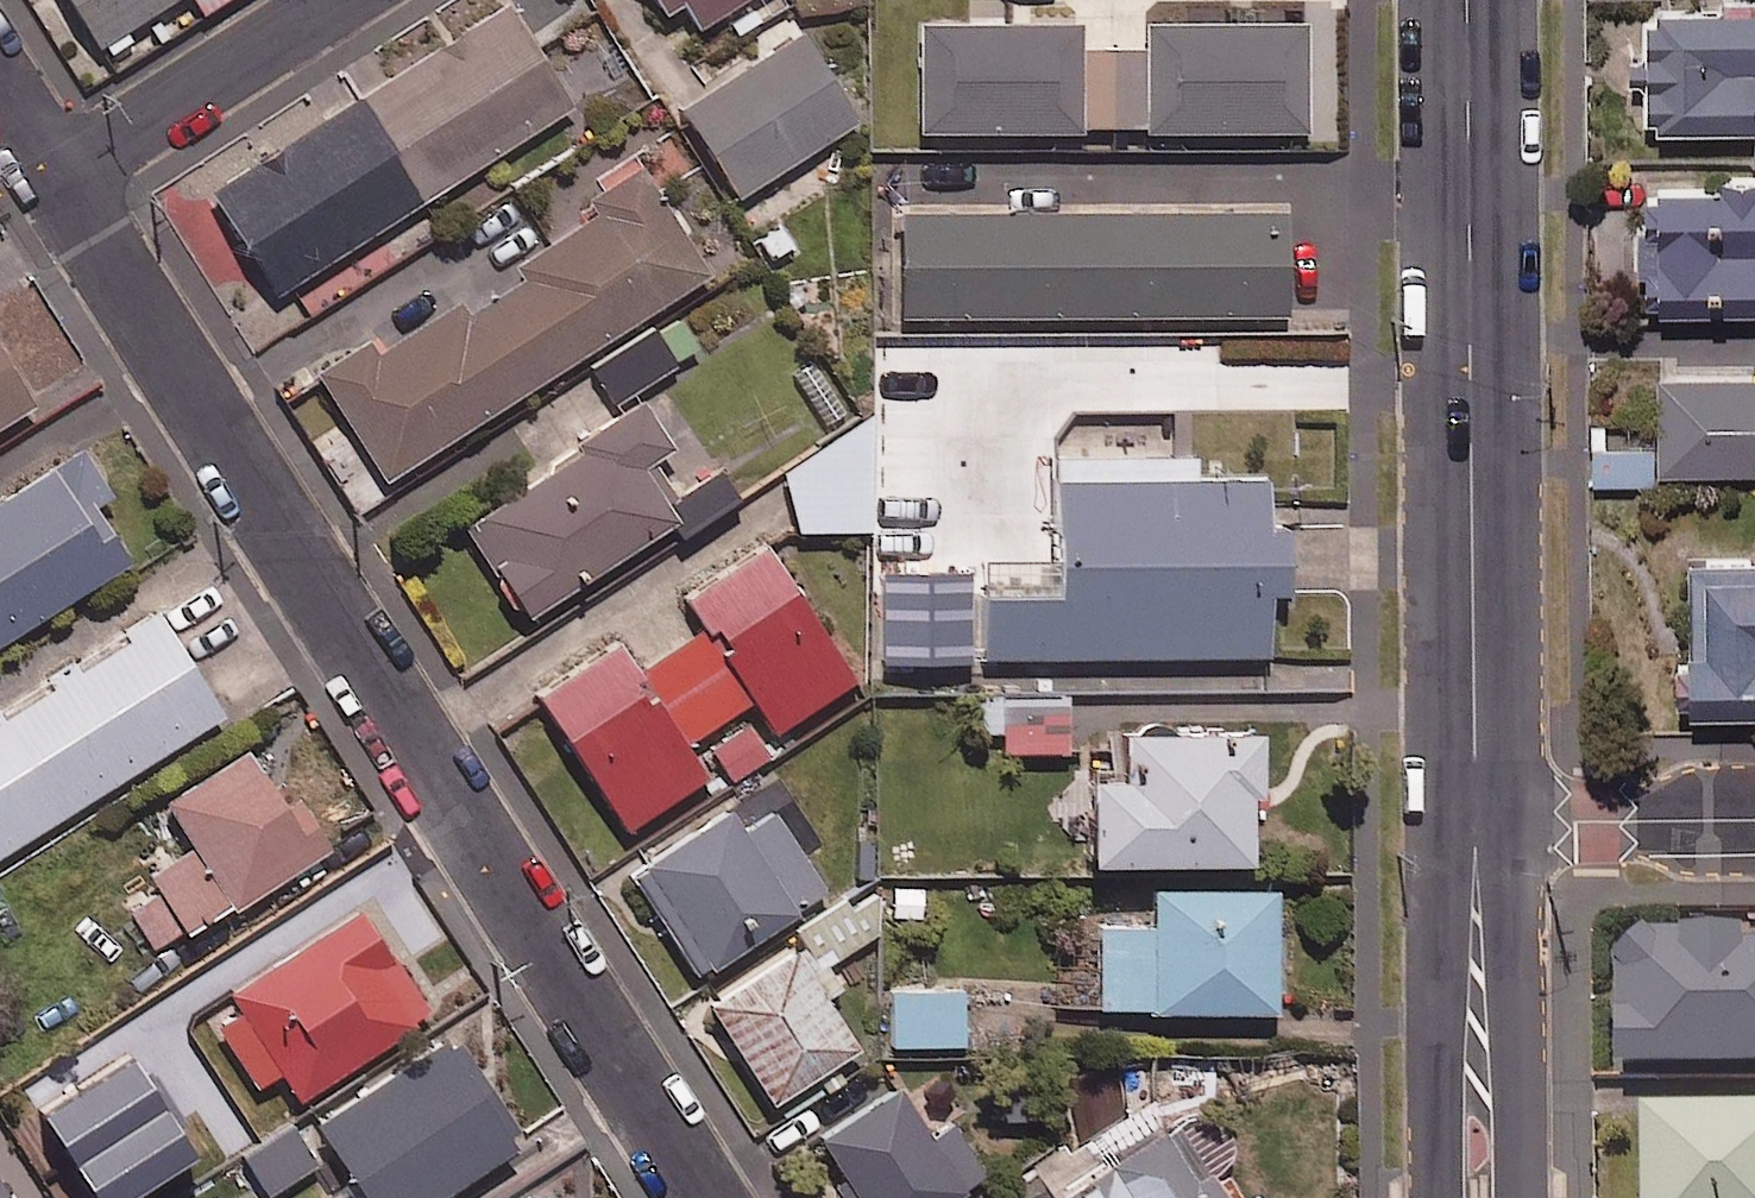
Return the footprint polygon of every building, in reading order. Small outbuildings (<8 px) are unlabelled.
[(99,47),(172,0),(69,0),(99,47)] [(211,188),(277,293),(575,104),(509,0),(508,0),(211,188)] [(698,26),(739,0),(682,0),(698,26)] [(1644,8),(1643,128),(1754,129),(1754,9),(1644,8)] [(1078,49),(1078,21),(920,24),(922,134),(1307,127),(1305,17),(1145,20),(1146,48),(1078,49)] [(859,117),(801,28),(681,105),(739,194),(859,117)] [(377,352),(367,335),(317,366),(386,475),(711,271),(642,161),(576,203),(585,216),(516,260),(525,274),(465,312),(458,301),(377,352)] [(1646,178),(1646,214),(1635,214),(1636,311),(1754,309),(1754,177),(1646,178)] [(1286,209),(903,210),(904,314),(1017,314),(1287,313),(1286,209)] [(588,363),(614,404),(701,350),(679,313),(657,327),(654,322),(588,363)] [(0,346),(0,422),(34,401),(0,346)] [(813,357),(790,372),(822,422),(846,406),(813,357)] [(1656,376),(1657,471),(1754,470),(1754,375),(1656,376)] [(531,612),(669,521),(680,538),(743,496),(719,459),(667,493),(646,462),(674,444),(644,399),(566,450),(570,456),(471,522),(531,612)] [(874,527),(869,416),(790,467),(793,530),(874,527)] [(81,445),(0,497),(0,642),(132,558),(98,504),(112,494),(81,445)] [(984,663),(1273,662),(1273,485),(1065,486),(1065,598),(984,599),(984,663)] [(854,676),(765,540),(686,591),(708,625),(638,670),(618,640),(540,691),(627,825),(705,774),(683,741),(752,696),(773,728),(854,676)] [(1679,559),(1681,642),(1682,713),(1754,712),(1754,557),(1679,559)] [(881,576),(883,668),(973,666),(971,574),(881,576)] [(162,614),(0,716),(0,851),(223,712),(162,614)] [(1069,748),(1067,701),(1002,702),(1003,751),(1069,748)] [(711,741),(735,779),(770,757),(746,719),(711,741)] [(1259,726),(1126,727),(1126,773),(1090,773),(1090,855),(1250,855),(1250,788),(1259,788),(1259,726)] [(276,789),(250,746),(165,796),(194,844),(110,895),(146,955),(329,846),(290,780),(276,789)] [(774,807),(743,828),(730,807),(632,872),(656,908),(667,901),(710,965),(827,888),(774,807)] [(1277,886),(1154,886),(1154,924),(1098,924),(1098,1007),(1277,1008),(1277,886)] [(869,935),(845,899),(794,932),(818,969),(869,935)] [(270,1073),(280,1066),(299,1096),(429,1013),(360,906),(239,984),(252,1004),(218,1026),(255,1082),(270,1073)] [(1697,921),(1697,931),(1622,932),(1624,1068),(1754,1066),(1754,920),(1697,921)] [(816,973),(798,945),(710,1000),(772,1100),(859,1045),(826,993),(842,983),(830,964),(816,973)] [(961,980),(888,985),(892,1046),(965,1041),(961,980)] [(447,1029),(315,1121),(369,1197),(440,1197),(524,1139),(447,1029)] [(240,1151),(291,1118),(296,1114),(270,1073),(255,1082),(196,1120),(223,1162),(240,1151)] [(897,1082),(812,1139),(851,1197),(850,1197),(947,1197),(984,1173),(952,1124),(934,1136),(897,1082)] [(1147,1094),(1035,1167),(1055,1197),(1229,1197),(1211,1170),(1240,1150),(1208,1100),(1168,1126),(1147,1094)] [(1647,1105),(1648,1197),(1754,1197),(1754,1104),(1647,1105)] [(320,1164),(291,1118),(240,1151),(269,1196),(320,1164)] [(0,1180),(0,1197),(12,1197),(0,1180)]
